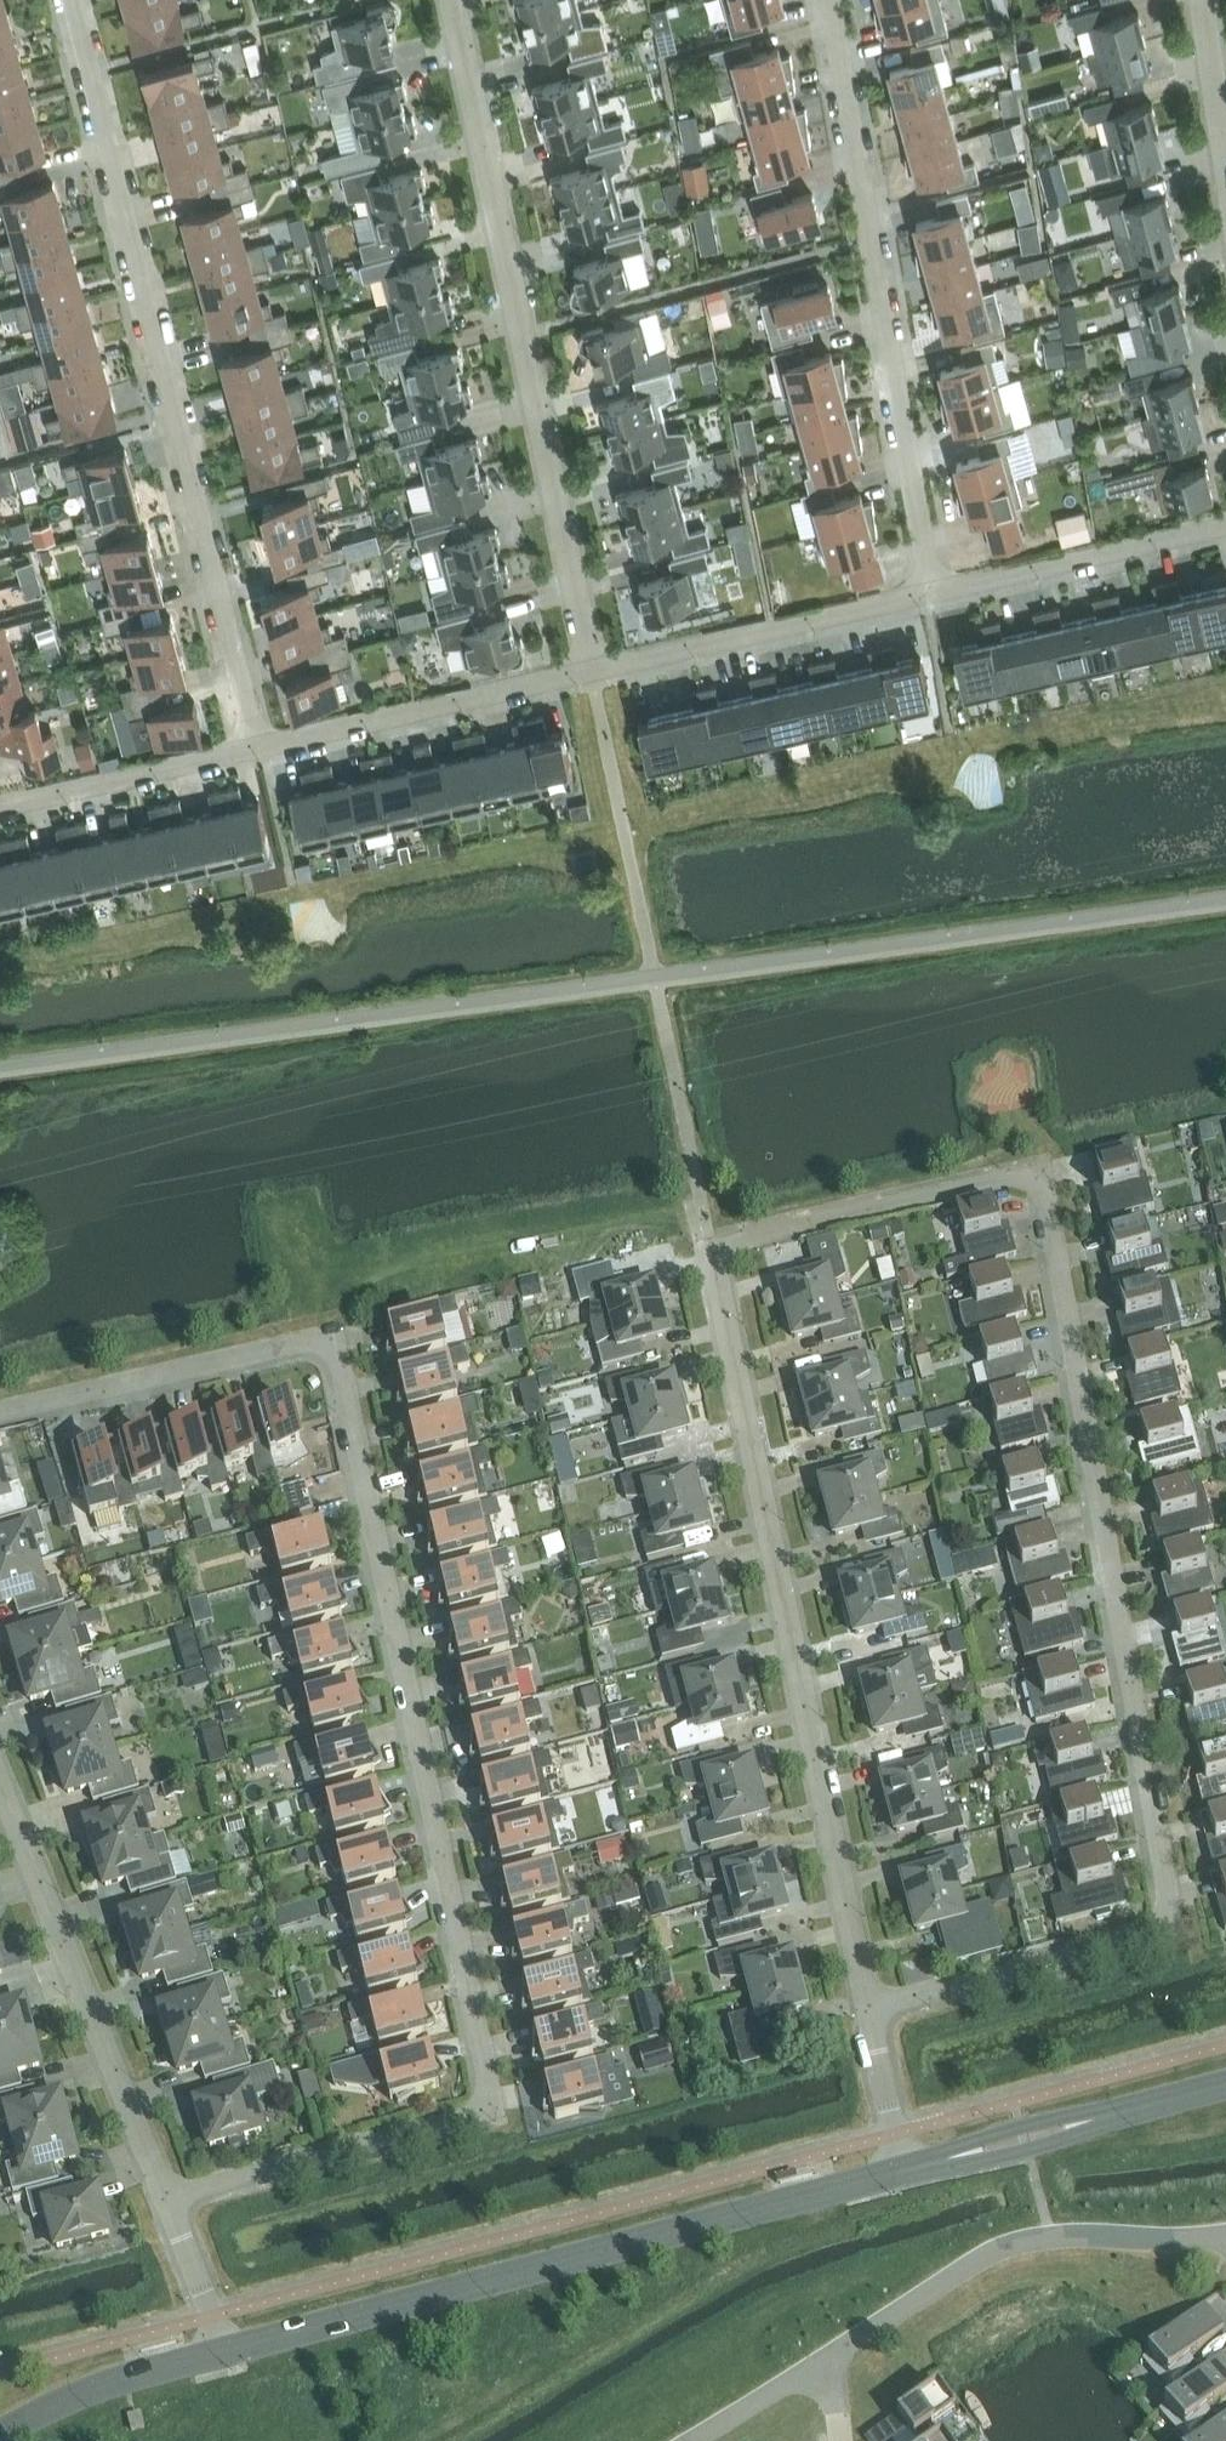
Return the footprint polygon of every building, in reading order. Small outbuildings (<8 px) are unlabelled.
[(128,10),(167,0),(126,0),(128,10)] [(136,39),(203,22),(199,8),(181,13),(177,0),(167,0),(128,10),(136,39)] [(526,23),(579,9),(577,0),(514,0),(518,15),(524,14),(526,23)] [(732,34),(763,26),(758,10),(783,4),(782,0),(723,0),(732,34)] [(875,7),(877,25),(886,23),(889,32),(914,25),(918,40),(948,32),(939,0),(899,0),(875,7)] [(324,62),(314,64),(318,79),(363,68),(359,53),(394,44),(389,28),(391,27),(393,26),(394,25),(396,23),(397,21),(397,19),(398,16),(397,14),(397,12),(396,11),(395,10),(393,8),(392,7),(391,6),(388,5),(386,5),(384,5),(367,10),(369,17),(332,26),(338,46),(322,54),(324,62)] [(1088,27),(1095,52),(1095,53),(1141,40),(1142,41),(1146,40),(1138,11),(1106,20),(1102,6),(1071,15),(1075,31),(1088,27)] [(666,7),(650,11),(659,53),(676,50),(666,7)] [(13,37),(5,8),(0,9),(0,41),(13,37)] [(579,9),(526,23),(529,33),(523,34),(528,52),(539,49),(539,48),(568,40),(572,55),(607,45),(601,22),(583,23),(579,9)] [(21,67),(13,37),(0,41),(0,72),(21,67)] [(722,93),(731,90),(793,73),(790,55),(781,57),(778,48),(754,54),(750,39),(710,50),(722,93)] [(888,81),(891,99),(942,85),(935,59),(945,56),(941,40),(910,48),(915,63),(890,70),(893,79),(888,81)] [(1115,92),(1144,84),(1140,70),(1147,68),(1148,70),(1149,69),(1142,41),(1141,40),(1095,53),(1095,52),(1091,53),(1099,81),(1111,78),(1115,92)] [(542,104),(545,113),(598,99),(591,72),(607,68),(603,53),(568,62),(572,77),(543,85),(532,88),(536,105),(542,104)] [(145,72),(153,102),(201,88),(197,73),(216,68),(212,54),(145,72)] [(259,55),(248,58),(252,72),(262,69),(259,55)] [(1018,62),(1010,64),(1014,84),(1016,84),(1017,95),(1024,94),(1019,62),(1018,62)] [(29,96),(21,67),(0,72),(0,104),(29,96)] [(288,72),(275,76),(278,90),(292,86),(288,72)] [(743,116),(794,102),(791,92),(795,91),(793,73),(731,90),(731,91),(739,117),(739,118),(744,117),(743,116)] [(358,75),(323,85),(329,108),(347,107),(351,121),(404,107),(402,98),(408,96),(403,78),(391,82),(362,90),(358,75)] [(999,86),(1000,97),(1017,95),(1016,84),(1014,84),(999,86)] [(902,115),(905,124),(949,112),(942,85),(891,99),(893,117),(902,115)] [(153,102),(161,130),(228,111),(224,99),(205,104),(201,88),(153,102)] [(1017,95),(1000,97),(1003,114),(1020,112),(1017,95)] [(37,125),(29,96),(0,104),(0,135),(37,125)] [(1044,96),(1028,100),(1032,114),(1048,109),(1044,96)] [(1109,143),(1109,144),(1155,131),(1155,132),(1159,131),(1152,102),(1119,111),(1115,97),(1084,105),(1088,121),(1102,118),(1109,143)] [(605,125),(598,99),(545,113),(547,123),(542,124),(546,142),(558,139),(558,138),(587,130),(591,145),(626,135),(622,120),(605,125)] [(743,116),(744,117),(751,143),(808,127),(805,109),(796,111),(794,102),(743,116)] [(327,172),(381,158),(377,143),(406,135),(406,136),(417,133),(413,115),(407,117),(404,107),(351,121),(359,148),(323,158),(327,172)] [(161,130),(169,158),(217,145),(212,129),(231,124),(228,111),(161,130)] [(903,135),(905,153),(957,139),(949,112),(905,124),(907,134),(903,135)] [(682,134),(699,130),(695,114),(679,117),(682,134)] [(14,177),(10,163),(45,154),(37,125),(0,135),(0,181),(14,177)] [(808,127),(751,143),(758,169),(754,171),(758,186),(788,178),(784,163),(809,156),(806,147),(810,145),(808,127)] [(699,130),(682,134),(685,150),(702,147),(699,130)] [(1155,131),(1109,144),(1109,143),(1104,144),(1112,172),(1125,169),(1129,183),(1158,175),(1154,161),(1161,159),(1161,160),(1163,160),(1155,132),(1155,131)] [(964,165),(957,139),(905,153),(908,172),(917,169),(920,179),(944,172),(948,187),(979,179),(974,162),(964,165)] [(563,203),(611,190),(610,189),(603,164),(626,158),(622,142),(587,152),(591,167),(562,175),(562,174),(550,177),(555,195),(561,194),(563,203)] [(1042,142),(1035,144),(1039,158),(1053,154),(1051,147),(1042,142)] [(169,158),(177,187),(216,176),(220,191),(250,182),(246,168),(234,171),(230,158),(221,160),(217,145),(169,158)] [(705,161),(681,165),(687,195),(711,191),(705,161)] [(1053,161),(1039,165),(1049,203),(1063,199),(1053,161)] [(381,180),(381,177),(377,165),(342,174),(348,198),(366,197),(370,211),(423,197),(420,188),(426,186),(421,168),(410,171),(410,172),(381,180)] [(12,223),(60,210),(53,182),(18,192),(14,177),(0,181),(0,211),(8,208),(12,223)] [(663,183),(671,213),(688,208),(680,179),(663,183)] [(184,215),(192,243),(240,230),(236,216),(245,213),(242,200),(254,197),(250,182),(220,191),(224,205),(184,215)] [(812,193),(785,200),(781,185),(751,193),(763,237),(786,230),(787,235),(813,228),(812,223),(820,221),(812,193)] [(610,189),(611,190),(563,203),(566,212),(560,214),(565,232),(576,228),(605,220),(609,235),(644,225),(640,210),(623,215),(616,187),(610,189)] [(1131,231),(1131,232),(1168,222),(1169,223),(1173,221),(1165,193),(1133,202),(1129,188),(1098,196),(1102,212),(1109,210),(1116,235),(1118,235),(1131,231)] [(914,233),(916,251),(968,237),(961,212),(971,209),(967,192),(936,200),(941,216),(916,223),(918,232),(914,233)] [(377,238),(360,242),(364,257),(400,248),(396,234),(424,225),(424,226),(436,222),(431,205),(425,206),(423,197),(370,211),(377,238)] [(709,205),(692,208),(696,230),(713,226),(709,205)] [(1035,216),(1032,207),(1016,212),(1019,221),(1035,216)] [(1,258),(68,239),(60,210),(12,223),(17,240),(0,244),(0,252),(1,258)] [(1039,231),(1037,221),(1018,224),(1019,234),(1039,231)] [(1168,222),(1131,232),(1131,231),(1118,235),(1126,263),(1138,259),(1142,274),(1171,266),(1167,251),(1174,250),(1175,251),(1176,251),(1169,223),(1168,222)] [(192,243),(200,273),(267,255),(263,242),(244,247),(240,230),(192,243)] [(574,266),(579,283),(577,284),(575,285),(573,287),(572,289),(571,291),(570,293),(571,295),(571,298),(572,300),(573,301),(575,303),(576,304),(578,305),(581,305),(583,305),(585,305),(601,300),(599,294),(630,285),(622,254),(644,247),(640,232),(605,242),(609,257),(574,266)] [(281,237),(266,241),(269,254),(284,250),(281,237)] [(928,267),(931,277),(975,264),(968,237),(916,251),(919,270),(928,267)] [(24,265),(28,282),(76,269),(68,239),(1,258),(5,270),(24,265)] [(284,250),(269,254),(272,267),(287,263),(284,250)] [(330,250),(316,253),(320,270),(334,266),(330,250)] [(1047,254),(1032,258),(1037,274),(1052,270),(1047,254)] [(200,273),(208,302),(256,289),(251,272),(270,267),(267,255),(200,273)] [(382,275),(389,301),(441,286),(439,277),(445,276),(440,258),(428,261),(428,262),(400,269),(396,255),(360,264),(365,279),(382,275)] [(929,287),(931,305),(983,291),(975,264),(931,277),(933,286),(929,287)] [(14,304),(18,317),(84,298),(76,269),(28,282),(33,299),(14,304)] [(335,269),(319,274),(322,284),(337,280),(335,269)] [(1074,271),(1059,275),(1062,288),(1078,284),(1074,271)] [(1137,297),(1144,322),(1144,323),(1182,313),(1186,312),(1179,284),(1146,293),(1142,279),(1111,287),(1115,303),(1137,297)] [(794,293),(761,302),(773,345),(812,334),(808,319),(835,312),(827,284),(820,286),(818,281),(793,288),(794,293)] [(414,323),(443,315),(455,312),(450,294),(444,296),(441,286),(389,301),(393,316),(377,323),(379,332),(369,334),(373,349),(418,337),(414,323)] [(256,289),(208,302),(216,330),(255,319),(259,334),(289,325),(285,311),(273,314),(269,301),(260,304),(256,289)] [(990,317),(983,291),(931,305),(934,324),(943,321),(945,331),(970,324),(974,339),(1005,331),(1000,314),(990,317)] [(708,296),(716,327),(733,322),(725,292),(708,296)] [(40,324),(44,341),(92,328),(84,298),(18,317),(21,329),(40,324)] [(1075,301),(1059,303),(1062,320),(1065,341),(1081,339),(1078,318),(1075,301)] [(14,304),(0,308),(4,320),(18,317),(14,304)] [(1144,322),(1132,326),(1139,354),(1127,357),(1131,372),(1156,365),(1185,357),(1181,342),(1188,341),(1188,342),(1190,342),(1182,313),(1144,323),(1144,322)] [(579,342),(579,344),(580,345),(580,346),(581,347),(582,349),(585,350),(587,351),(590,352),(591,351),(593,351),(597,368),(632,358),(636,373),(671,363),(667,348),(650,353),(642,321),(605,331),(603,325),(586,329),(584,330),(582,332),(581,333),(580,335),(579,337),(579,339),(579,342)] [(285,356),(281,343),(293,340),(289,325),(259,334),(263,348),(223,359),(231,386),(279,373),(275,359),(285,356)] [(34,375),(34,376),(101,357),(92,328),(44,341),(49,358),(30,363),(34,375)] [(1061,338),(1044,341),(1048,365),(1065,363),(1061,338)] [(939,381),(941,399),(999,383),(991,357),(996,356),(992,340),(961,348),(965,363),(941,370),(943,379),(939,381)] [(363,343),(352,346),(354,355),(366,352),(363,343)] [(771,352),(783,394),(845,377),(842,359),(833,361),(831,352),(806,359),(802,343),(771,352)] [(400,364),(407,391),(460,376),(457,367),(463,365),(458,348),(447,351),(418,359),(414,344),(379,354),(383,369),(400,364)] [(1082,347),(1067,348),(1069,367),(1084,365),(1082,347)] [(56,383),(61,400),(109,387),(101,357),(34,376),(37,388),(56,383)] [(30,363),(14,367),(17,379),(34,375),(30,363)] [(1142,390),(1149,415),(1150,416),(1196,403),(1196,404),(1200,403),(1192,375),(1160,384),(1156,369),(1125,378),(1129,394),(1142,390)] [(608,421),(610,430),(663,416),(659,401),(675,393),(669,370),(634,379),(638,394),(609,402),(608,402),(597,405),(602,422),(608,421)] [(279,373),(231,386),(239,416),(306,398),(302,385),(284,390),(279,373)] [(460,376),(407,391),(411,405),(395,413),(402,437),(437,427),(433,412),(462,404),(462,405),(473,402),(468,384),(462,386),(460,376)] [(795,420),(845,406),(843,397),(847,395),(845,377),(783,394),(783,395),(788,393),(795,420)] [(1115,379),(1104,382),(1107,396),(1119,393),(1115,379)] [(0,384),(0,395),(1,398),(21,393),(18,380),(0,384)] [(999,383),(941,399),(944,417),(953,415),(956,424),(980,417),(985,433),(1015,424),(1010,408),(1006,409),(999,383)] [(46,419),(49,433),(116,415),(109,387),(61,400),(64,414),(46,419)] [(306,398),(239,416),(247,446),(295,432),(290,415),(309,410),(306,398)] [(1199,448),(1195,434),(1201,432),(1202,433),(1203,433),(1196,404),(1196,403),(1150,416),(1149,415),(1145,416),(1153,445),(1165,441),(1169,456),(1199,448)] [(803,447),(860,431),(857,413),(848,416),(845,406),(795,420),(803,447)] [(34,409),(6,416),(15,449),(43,441),(34,409)] [(1071,413),(1052,417),(1058,443),(1078,438),(1071,413)] [(663,416),(610,430),(613,440),(607,441),(612,459),(623,456),(623,455),(652,447),(656,462),(691,452),(685,429),(667,431),(663,416)] [(738,436),(755,433),(752,416),(735,419),(738,436)] [(860,431),(803,447),(810,473),(805,475),(809,491),(832,484),(840,482),(836,467),(860,460),(858,451),(862,450),(860,431)] [(295,432),(247,446),(255,473),(321,455),(318,441),(299,447),(295,432)] [(955,473),(957,492),(1014,476),(1007,450),(1012,449),(1007,432),(977,441),(981,456),(956,463),(959,472),(955,473)] [(755,433),(738,436),(741,453),(758,449),(755,433)] [(433,434),(397,444),(402,459),(419,454),(426,480),(478,466),(476,457),(482,455),(477,437),(465,440),(466,441),(437,449),(433,434)] [(347,436),(335,439),(339,454),(351,450),(347,436)] [(86,473),(89,488),(133,476),(125,448),(63,465),(67,478),(86,473)] [(1097,459),(1085,462),(1089,477),(1101,474),(1097,459)] [(626,510),(629,520),(682,506),(674,479),(692,475),(687,460),(652,469),(656,484),(627,492),(627,491),(616,495),(620,512),(626,510)] [(1110,494),(1143,485),(1156,481),(1163,508),(1194,499),(1196,505),(1211,501),(1209,495),(1213,494),(1206,466),(1174,475),(1170,460),(1138,469),(1106,478),(1110,494)] [(743,463),(746,480),(747,480),(757,478),(754,461),(743,463)] [(31,462),(16,466),(21,485),(36,480),(31,462)] [(0,469),(0,493),(17,488),(11,466),(0,469)] [(411,512),(415,527),(455,517),(451,502),(480,494),(480,495),(492,492),(487,474),(481,475),(478,466),(426,480),(433,506),(411,512)] [(316,492),(329,489),(325,474),(295,482),(298,496),(264,506),(271,534),(315,522),(311,508),(320,505),(316,492)] [(75,521),(79,535),(109,527),(105,513),(140,504),(133,476),(89,488),(93,502),(84,504),(88,517),(75,521)] [(1022,503),(1014,476),(957,492),(960,510),(969,508),(972,517),(984,513),(995,550),(1023,542),(1015,514),(1005,517),(1003,508),(1022,503)] [(810,507),(818,534),(875,518),(872,500),(863,503),(860,493),(836,500),(832,484),(809,491),(801,493),(806,509),(810,507)] [(682,506),(629,520),(631,529),(626,531),(630,549),(642,546),(642,545),(671,537),(675,552),(710,542),(706,527),(689,532),(682,506)] [(1083,511),(1055,518),(1062,545),(1090,537),(1083,511)] [(875,518),(818,534),(825,561),(847,555),(855,583),(883,575),(873,538),(877,537),(875,518)] [(10,524),(15,540),(31,535),(26,519),(10,524)] [(348,558),(344,543),(331,547),(328,534),(318,536),(315,522),(271,534),(279,562),(314,552),(318,566),(318,567),(326,564),(348,558)] [(46,524),(32,528),(37,546),(51,542),(46,524)] [(452,524),(416,533),(420,549),(437,544),(444,570),(497,556),(495,546),(500,545),(496,527),(484,530),(484,531),(456,539),(452,524)] [(113,541),(109,527),(79,535),(83,550),(95,547),(99,560),(109,557),(112,571),(156,560),(148,532),(113,541)] [(409,532),(395,536),(398,546),(412,542),(409,532)] [(749,536),(734,539),(737,556),(752,553),(749,536)] [(48,548),(39,550),(43,564),(51,561),(48,548)] [(664,613),(664,611),(700,601),(692,570),(709,565),(705,550),(670,559),(674,574),(639,584),(644,603),(638,605),(642,618),(643,620),(644,622),(645,623),(647,624),(649,625),(650,625),(652,625),(654,625),(657,625),(658,624),(659,623),(661,621),(662,620),(663,618),(664,616),(664,614),(664,613)] [(470,592),(499,584),(510,581),(506,563),(500,565),(497,556),(444,570),(448,585),(432,593),(439,616),(474,606),(470,592)] [(16,565),(21,581),(38,576),(33,560),(16,565)] [(98,605),(102,619),(132,611),(129,597),(163,588),(156,560),(112,571),(116,586),(107,588),(111,602),(98,605)] [(317,582),(330,579),(326,564),(318,567),(318,566),(296,572),(299,587),(264,596),(272,624),(315,612),(312,598),(321,595),(317,582)] [(38,576),(21,581),(26,598),(43,593),(38,576)] [(1165,581),(1172,611),(1181,652),(1189,650),(1187,638),(1208,634),(1210,645),(1212,645),(1209,633),(1208,633),(1203,611),(1198,591),(1182,595),(1178,578),(1165,581)] [(783,579),(767,582),(772,606),(788,602),(783,579)] [(1139,604),(1140,611),(1149,647),(1148,647),(1151,659),(1152,659),(1149,647),(1170,642),(1173,654),(1181,652),(1172,611),(1165,581),(1152,584),(1155,601),(1139,604)] [(1203,611),(1208,633),(1209,633),(1225,629),(1225,585),(1198,591),(1203,611)] [(1105,595),(1109,611),(1122,666),(1130,664),(1127,652),(1148,647),(1149,647),(1140,611),(1139,604),(1123,608),(1119,592),(1105,595)] [(1079,618),(1089,661),(1088,661),(1091,673),(1093,672),(1114,668),(1122,666),(1109,611),(1105,595),(1092,598),(1096,614),(1079,618)] [(1046,608),(1046,611),(1062,679),(1070,677),(1067,666),(1088,661),(1089,661),(1079,618),(1063,622),(1059,605),(1046,608)] [(1020,632),(1030,674),(1029,674),(1032,686),(1033,686),(1030,674),(1051,669),(1054,681),(1062,679),(1046,611),(1046,608),(1032,611),(1036,628),(1020,632)] [(136,625),(132,611),(102,619),(106,634),(118,631),(122,644),(131,641),(135,656),(179,644),(171,616),(136,625)] [(315,612),(272,624),(280,652),(315,642),(319,657),(349,648),(345,633),(332,637),(329,624),(319,627),(315,612)] [(466,665),(503,655),(503,657),(504,658),(505,659),(507,661),(508,662),(510,663),(511,663),(514,663),(516,663),(517,663),(519,662),(520,661),(522,659),(523,658),(524,657),(524,656),(525,654),(525,652),(525,651),(525,650),(521,637),(515,638),(510,619),(475,628),(471,613),(436,623),(442,646),(460,645),(466,665)] [(1029,674),(1030,674),(1020,632),(1004,635),(1000,619),(986,622),(1003,693),(1011,691),(1008,679),(1029,674)] [(1003,693),(986,622),(973,625),(976,642),(954,647),(964,689),(992,683),(994,695),(1003,693)] [(53,625),(35,630),(40,647),(58,642),(53,625)] [(11,655),(3,627),(0,628),(0,658),(11,655)] [(416,629),(400,633),(404,649),(413,646),(418,638),(416,629)] [(400,636),(389,639),(393,654),(404,651),(400,636)] [(58,642),(40,647),(45,663),(63,658),(58,642)] [(895,643),(881,646),(897,717),(905,715),(903,703),(931,697),(921,654),(899,659),(895,643)] [(130,672),(134,686),(121,689),(125,704),(155,695),(152,681),(186,672),(179,644),(135,656),(139,670),(130,672)] [(855,669),(865,712),(864,712),(867,724),(868,724),(866,712),(887,707),(889,719),(897,717),(881,646),(868,649),(871,666),(855,669)] [(296,710),(339,698),(335,682),(344,679),(340,666),(353,663),(349,648),(319,657),(322,671),(287,680),(296,710)] [(0,658),(0,688),(19,683),(11,655),(0,658)] [(843,717),(864,712),(865,712),(855,669),(839,673),(835,657),(822,660),(838,731),(846,729),(843,717)] [(812,679),(796,683),(806,725),(827,721),(830,733),(838,731),(822,660),(808,663),(812,679)] [(776,670),(762,673),(778,744),(786,743),(807,738),(809,737),(806,725),(796,683),(779,687),(776,670)] [(736,697),(746,739),(745,739),(748,751),(749,751),(750,753),(770,748),(770,746),(778,744),(762,673),(748,677),(752,693),(736,697)] [(75,680),(58,684),(62,701),(79,697),(75,680)] [(26,712),(19,683),(0,688),(0,719),(26,712)] [(724,744),(745,739),(746,739),(736,697),(720,700),(716,684),(702,687),(719,758),(727,756),(724,744)] [(676,710),(686,753),(685,753),(688,765),(690,765),(687,753),(708,748),(711,760),(719,758),(702,687),(689,690),(693,707),(676,710)] [(193,732),(202,729),(194,700),(159,710),(155,695),(125,704),(129,718),(137,747),(159,741),(181,735),(193,732)] [(0,719),(0,736),(3,748),(22,743),(29,769),(60,761),(52,733),(43,736),(36,709),(26,712),(0,719)] [(685,753),(686,753),(676,710),(639,719),(648,762),(656,760),(659,772),(668,770),(665,758),(685,753)] [(528,719),(543,785),(574,778),(563,731),(547,734),(543,715),(528,719)] [(543,785),(528,719),(513,722),(517,741),(502,745),(513,792),(543,785)] [(513,792),(502,745),(488,748),(483,729),(468,732),(484,799),(513,792)] [(193,732),(181,735),(186,751),(197,747),(193,732)] [(484,799),(468,732),(453,736),(457,755),(443,758),(454,806),(484,799)] [(89,741),(76,745),(82,768),(95,764),(89,741)] [(454,806),(443,758),(434,760),(430,741),(414,745),(418,764),(410,766),(421,814),(454,806)] [(421,814),(410,766),(395,769),(391,750),(375,754),(391,820),(421,814)] [(391,820),(375,754),(360,757),(365,776),(350,779),(361,827),(391,820)] [(361,827),(350,779),(335,783),(331,764),(316,767),(331,834),(361,827)] [(331,834),(316,767),(301,771),(305,790),(290,793),(301,841),(331,834)] [(239,785),(224,788),(239,855),(270,848),(259,800),(243,804),(239,785)] [(213,811),(198,814),(209,862),(239,855),(224,788),(209,792),(213,811)] [(179,799),(163,802),(178,869),(209,862),(198,814),(184,818),(179,799)] [(587,800),(570,804),(574,820),(591,816),(587,800)] [(153,824),(137,828),(148,876),(178,869),(163,802),(149,806),(153,824)] [(114,834),(107,835),(118,883),(148,876),(137,828),(130,830),(126,811),(110,814),(114,834)] [(87,820),(73,823),(88,890),(118,883),(107,835),(91,839),(87,820)] [(61,846),(47,849),(58,897),(88,890),(73,823),(56,827),(61,846)] [(27,834),(12,837),(27,904),(58,897),(47,849),(32,852),(27,834)] [(438,836),(426,838),(427,844),(430,853),(441,851),(438,836)] [(27,904),(12,837),(0,840),(0,855),(1,859),(0,860),(0,910),(27,904)] [(408,842),(398,844),(402,860),(412,858),(408,842)] [(375,849),(367,851),(371,866),(378,864),(375,849)] [(349,851),(337,854),(341,873),(353,870),(349,851)] [(309,860),(295,864),(299,881),(313,877),(309,860)] [(1102,1221),(1107,1219),(1154,1207),(1145,1176),(1138,1178),(1132,1155),(1138,1154),(1137,1152),(1131,1154),(1130,1149),(1137,1148),(1134,1139),(1093,1150),(1097,1163),(1093,1164),(1093,1166),(1096,1165),(1102,1187),(1093,1189),(1102,1221)] [(993,1204),(996,1203),(996,1202),(943,1216),(943,1217),(957,1214),(963,1236),(961,1237),(966,1259),(943,1265),(947,1280),(972,1273),(971,1268),(1016,1256),(1008,1224),(999,1226),(993,1204)] [(1218,1208),(1213,1210),(1218,1228),(1225,1226),(1225,1213),(1218,1208)] [(1114,1256),(1105,1258),(1112,1283),(1168,1268),(1161,1243),(1150,1246),(1144,1224),(1150,1222),(1149,1221),(1105,1233),(1105,1234),(1108,1234),(1114,1256)] [(892,1238),(903,1235),(900,1222),(889,1225),(892,1238)] [(885,1223),(868,1228),(873,1246),(890,1242),(885,1223)] [(815,1277),(780,1286),(782,1295),(780,1296),(784,1313),(834,1300),(830,1286),(845,1277),(840,1255),(836,1236),(807,1244),(812,1263),(815,1277)] [(620,1259),(601,1263),(604,1275),(623,1270),(620,1259)] [(1008,1268),(963,1280),(964,1282),(969,1280),(976,1302),(973,1303),(979,1328),(1026,1315),(1020,1290),(1011,1293),(1005,1270),(1008,1270),(1008,1268)] [(913,1271),(898,1275),(902,1290),(917,1287),(913,1271)] [(529,1279),(518,1281),(523,1300),(533,1298),(529,1279)] [(652,1283),(617,1293),(613,1279),(585,1286),(591,1308),(590,1324),(591,1327),(662,1309),(657,1291),(654,1292),(652,1283)] [(1124,1315),(1116,1318),(1122,1342),(1170,1330),(1182,1326),(1170,1279),(1160,1282),(1160,1280),(1115,1292),(1116,1294),(1118,1293),(1124,1315)] [(420,1324),(389,1333),(389,1317),(387,1317),(386,1356),(397,1356),(398,1362),(447,1349),(442,1331),(440,1331),(438,1321),(459,1316),(454,1299),(416,1309),(420,1324)] [(829,1329),(833,1343),(861,1336),(855,1314),(838,1314),(834,1300),(784,1313),(789,1330),(792,1330),(794,1338),(829,1329)] [(591,1327),(602,1368),(635,1359),(631,1345),(666,1336),(664,1327),(667,1326),(662,1309),(591,1327)] [(902,1316),(889,1319),(892,1334),(906,1331),(902,1316)] [(1018,1328),(974,1339),(974,1341),(980,1339),(986,1362),(983,1363),(990,1387),(1037,1375),(1030,1350),(1022,1352),(1016,1330),(1019,1329),(1018,1328)] [(512,1331),(514,1350),(530,1348),(527,1329),(512,1331)] [(924,1338),(911,1341),(914,1354),(927,1350),(924,1338)] [(1128,1353),(1134,1375),(1125,1377),(1134,1409),(1181,1396),(1173,1364),(1170,1365),(1164,1343),(1169,1341),(1169,1340),(1125,1352),(1125,1354),(1128,1353)] [(430,1375),(399,1384),(399,1368),(398,1368),(397,1407),(407,1407),(409,1413),(457,1400),(452,1381),(451,1382),(448,1372),(469,1366),(465,1349),(426,1360),(430,1375)] [(854,1398),(851,1384),(870,1373),(865,1353),(832,1361),(836,1376),(801,1385),(803,1394),(800,1394),(805,1412),(854,1398)] [(903,1372),(905,1380),(912,1378),(910,1370),(903,1372)] [(551,1371),(537,1374),(541,1390),(555,1386),(551,1371)] [(674,1388),(672,1379),(637,1389),(633,1375),(605,1382),(610,1404),(628,1404),(632,1418),(682,1405),(677,1387),(674,1388)] [(520,1384),(528,1415),(541,1411),(534,1380),(520,1384)] [(1028,1387),(984,1399),(984,1401),(990,1399),(996,1421),(993,1422),(1001,1452),(1048,1439),(1040,1410),(1032,1412),(1026,1389),(1028,1389),(1028,1387)] [(295,1431),(296,1398),(263,1397),(263,1407),(258,1409),(265,1437),(266,1436),(272,1457),(289,1452),(289,1451),(300,1448),(295,1431)] [(876,1412),(858,1413),(854,1398),(805,1412),(809,1429),(812,1428),(814,1437),(850,1428),(853,1442),(881,1434),(876,1412)] [(441,1426),(410,1434),(410,1418),(409,1418),(407,1457),(418,1457),(419,1463),(468,1450),(478,1447),(471,1419),(480,1417),(475,1400),(436,1411),(441,1426)] [(636,1432),(616,1443),(622,1464),(654,1455),(651,1441),(686,1432),(684,1423),(686,1422),(682,1405),(632,1418),(636,1432)] [(240,1410),(240,1409),(217,1408),(217,1418),(211,1420),(219,1447),(226,1468),(243,1463),(242,1462),(252,1459),(258,1480),(276,1475),(271,1457),(272,1457),(266,1436),(265,1437),(249,1441),(240,1410)] [(1188,1409),(1137,1423),(1138,1424),(1141,1424),(1146,1446),(1138,1448),(1145,1473),(1200,1458),(1188,1411),(1188,1410),(1188,1409)] [(939,1415),(925,1420),(929,1434),(936,1432),(941,1423),(939,1415)] [(566,1417),(547,1422),(551,1437),(570,1432),(566,1417)] [(209,1481),(211,1491),(230,1486),(225,1468),(226,1468),(219,1447),(202,1452),(194,1421),(194,1419),(171,1419),(170,1429),(165,1431),(172,1458),(173,1458),(179,1479),(196,1474),(198,1481),(209,1481)] [(148,1432),(148,1430),(125,1429),(124,1440),(119,1441),(126,1469),(127,1469),(133,1490),(149,1485),(151,1492),(162,1492),(165,1502),(184,1497),(179,1479),(173,1458),(172,1458),(156,1463),(148,1432)] [(127,1469),(126,1469),(110,1473),(101,1442),(101,1441),(78,1440),(78,1451),(72,1452),(79,1476),(78,1496),(84,1496),(91,1520),(137,1508),(132,1490),(133,1490),(127,1469)] [(487,1498),(479,1470),(490,1467),(486,1450),(447,1461),(451,1476),(420,1485),(420,1469),(419,1468),(418,1508),(428,1508),(430,1514),(487,1498)] [(1005,1467),(1034,1459),(1032,1450),(1003,1458),(1005,1467)] [(880,1453),(852,1460),(856,1474),(821,1484),(823,1492),(820,1493),(825,1511),(875,1497),(871,1483),(886,1474),(880,1453)] [(1006,1493),(1012,1517),(993,1522),(997,1539),(1048,1525),(1044,1510),(1059,1505),(1053,1481),(1044,1483),(1038,1461),(1041,1460),(1041,1458),(997,1470),(997,1472),(1003,1470),(1009,1493),(1006,1493)] [(573,1464),(555,1469),(559,1488),(578,1482),(573,1464)] [(657,1484),(653,1470),(620,1479),(626,1500),(648,1500),(652,1514),(702,1501),(697,1483),(694,1484),(692,1475),(657,1484)] [(27,1511),(19,1485),(4,1490),(0,1477),(0,1519),(27,1511)] [(1151,1519),(1157,1544),(1213,1529),(1200,1482),(1201,1482),(1200,1481),(1150,1494),(1150,1496),(1153,1495),(1159,1517),(1151,1519)] [(280,1490),(287,1518),(313,1511),(305,1483),(280,1490)] [(47,1493),(51,1504),(65,1500),(61,1489),(47,1493)] [(874,1543),(897,1537),(903,1535),(896,1511),(879,1511),(875,1497),(825,1511),(830,1528),(833,1527),(835,1536),(870,1526),(874,1543)] [(501,1518),(496,1501),(457,1511),(461,1526),(430,1535),(431,1519),(429,1519),(428,1558),(438,1559),(440,1564),(497,1549),(490,1521),(501,1518)] [(640,1537),(646,1558),(674,1551),(671,1537),(706,1527),(703,1519),(706,1518),(702,1501),(652,1514),(656,1528),(640,1537)] [(69,1502),(57,1506),(59,1514),(71,1511),(69,1502)] [(35,1562),(29,1543),(44,1538),(37,1512),(0,1523),(0,1573),(35,1562)] [(265,1552),(271,1562),(278,1560),(282,1578),(331,1565),(329,1559),(338,1553),(326,1534),(325,1535),(293,1543),(289,1528),(246,1540),(250,1556),(265,1552)] [(1053,1530),(1003,1543),(1003,1545),(1004,1545),(1016,1591),(1072,1576),(1065,1552),(1057,1554),(1051,1532),(1054,1531),(1053,1530)] [(944,1532),(929,1536),(933,1552),(948,1548),(944,1532)] [(590,1537),(572,1541),(574,1550),(593,1546),(590,1537)] [(1205,1542),(1160,1553),(1160,1555),(1163,1554),(1169,1576),(1161,1579),(1168,1603),(1215,1591),(1206,1558),(1203,1558),(1199,1545),(1205,1543),(1205,1542)] [(507,1551),(468,1562),(472,1577),(441,1586),(441,1570),(440,1570),(438,1609),(449,1609),(450,1615),(507,1599),(500,1571),(511,1568),(507,1551)] [(892,1582),(907,1573),(901,1551),(873,1559),(877,1573),(841,1582),(844,1591),(841,1592),(846,1609),(895,1596),(892,1582)] [(967,1555),(952,1559),(956,1577),(972,1573),(967,1555)] [(14,1602),(19,1617),(64,1603),(56,1578),(41,1582),(35,1562),(0,1573),(0,1606),(14,1602)] [(672,1564),(644,1572),(650,1596),(668,1596),(672,1610),(721,1596),(717,1579),(714,1580),(712,1571),(677,1580),(672,1564)] [(336,1586),(335,1587),(304,1595),(300,1580),(256,1592),(261,1609),(276,1605),(282,1614),(288,1613),(293,1630),(341,1617),(340,1611),(349,1606),(336,1586)] [(576,1582),(560,1586),(562,1596),(571,1601),(580,1598),(576,1582)] [(1010,1605),(1025,1659),(1083,1643),(1075,1612),(1066,1614),(1061,1592),(1063,1591),(1063,1589),(1009,1604),(1010,1605)] [(656,1635),(662,1658),(695,1649),(690,1633),(726,1623),(723,1615),(726,1614),(721,1596),(672,1610),(675,1624),(656,1635)] [(894,1639),(927,1631),(921,1610),(899,1610),(895,1596),(846,1609),(850,1627),(853,1626),(855,1635),(891,1625),(894,1639)] [(1171,1638),(1180,1670),(1225,1657),(1225,1654),(1218,1626),(1216,1626),(1210,1604),(1215,1603),(1215,1601),(1170,1613),(1171,1614),(1174,1614),(1180,1636),(1171,1638)] [(521,1619),(517,1602),(478,1612),(482,1628),(451,1636),(452,1620),(450,1620),(449,1659),(459,1660),(461,1665),(518,1650),(510,1622),(521,1619)] [(12,1640),(21,1671),(72,1655),(66,1635),(82,1631),(74,1605),(28,1619),(33,1634),(12,1640)] [(608,1608),(587,1613),(591,1629),(612,1623),(608,1608)] [(347,1638),(346,1639),(315,1647),(311,1632),(267,1644),(272,1661),(287,1657),(292,1666),(299,1664),(304,1682),(353,1669),(351,1664),(360,1658),(347,1638)] [(946,1636),(948,1644),(962,1641),(960,1633),(946,1636)] [(912,1681),(932,1670),(926,1649),(893,1658),(897,1672),(862,1681),(864,1690),(861,1690),(866,1708),(916,1695),(912,1681)] [(488,1663),(492,1678),(461,1687),(462,1671),(461,1671),(459,1710),(470,1710),(471,1716),(520,1703),(515,1684),(513,1685),(511,1675),(532,1669),(527,1653),(488,1663)] [(21,1671),(30,1701),(51,1695),(56,1710),(101,1696),(93,1671),(78,1675),(72,1655),(21,1671)] [(198,1655),(182,1660),(186,1672),(201,1668),(198,1655)] [(611,1657),(596,1661),(600,1675),(614,1671),(611,1657)] [(1023,1676),(1035,1723),(1094,1708),(1088,1683),(1079,1685),(1074,1663),(1076,1662),(1076,1661),(1022,1675),(1023,1676)] [(693,1662),(664,1670),(670,1692),(688,1692),(692,1706),(741,1692),(737,1675),(734,1676),(731,1667),(696,1676),(693,1662)] [(203,1672),(189,1676),(194,1691),(208,1687),(203,1672)] [(1183,1684),(1183,1686),(1186,1685),(1192,1707),(1184,1709),(1190,1734),(1225,1724),(1225,1672),(1183,1684)] [(311,1716),(310,1716),(315,1734),(363,1721),(361,1716),(370,1710),(358,1691),(357,1691),(330,1699),(326,1683),(283,1695),(287,1712),(308,1706),(311,1716)] [(970,1686),(952,1690),(954,1699),(965,1705),(974,1703),(970,1686)] [(596,1689),(580,1694),(586,1714),(602,1709),(596,1689)] [(671,1733),(677,1753),(714,1743),(710,1729),(745,1719),(743,1711),(746,1710),(741,1692),(692,1706),(695,1720),(671,1733)] [(915,1738),(943,1730),(937,1709),(919,1709),(916,1695),(866,1708),(871,1725),(873,1725),(876,1733),(911,1724),(915,1738)] [(49,1733),(58,1763),(110,1748),(104,1728),(119,1724),(111,1698),(66,1712),(70,1727),(49,1733)] [(538,1703),(499,1713),(503,1729),(472,1737),(472,1721),(471,1721),(470,1760),(480,1761),(481,1766),(530,1753),(525,1735),(524,1735),(521,1726),(542,1720),(538,1703)] [(232,1705),(220,1708),(224,1723),(236,1720),(232,1705)] [(620,1706),(607,1710),(611,1725),(624,1722),(620,1706)] [(217,1724),(200,1728),(203,1738),(219,1734),(217,1724)] [(627,1726),(611,1730),(616,1751),(631,1747),(627,1726)] [(1021,1728),(989,1737),(993,1751),(1025,1742),(1021,1728)] [(1051,1794),(1107,1779),(1100,1754),(1092,1756),(1086,1734),(1089,1733),(1088,1732),(1044,1744),(1044,1745),(1050,1744),(1056,1766),(1045,1769),(1051,1794)] [(980,1733),(971,1735),(976,1755),(985,1752),(980,1733)] [(332,1737),(294,1747),(298,1764),(299,1764),(306,1791),(325,1786),(325,1787),(374,1773),(372,1768),(381,1762),(369,1743),(367,1744),(337,1752),(332,1737)] [(1195,1755),(1196,1757),(1198,1756),(1204,1778),(1196,1781),(1202,1805),(1225,1799),(1225,1747),(1195,1755)] [(58,1763),(67,1794),(88,1788),(93,1803),(138,1789),(131,1763),(116,1768),(110,1748),(58,1763)] [(273,1749),(250,1756),(254,1773),(278,1766),(273,1749)] [(932,1779),(948,1771),(942,1749),(914,1757),(917,1771),(882,1780),(885,1789),(882,1789),(886,1807),(936,1794),(932,1779)] [(553,1770),(548,1754),(509,1764),(513,1779),(482,1788),(483,1772),(481,1772),(480,1811),(490,1811),(492,1817),(549,1801),(542,1773),(553,1770)] [(1002,1756),(991,1759),(994,1770),(1005,1767),(1002,1756)] [(712,1758),(680,1767),(685,1788),(708,1788),(711,1802),(761,1788),(756,1771),(754,1772),(751,1763),(716,1772),(712,1758)] [(630,1774),(618,1777),(623,1794),(635,1790),(630,1774)] [(696,1827),(701,1847),(734,1839),(730,1825),(765,1815),(763,1806),(766,1806),(761,1788),(711,1802),(715,1816),(696,1827)] [(331,1821),(336,1839),(385,1826),(383,1820),(392,1815),(380,1795),(378,1796),(347,1804),(343,1789),(304,1800),(309,1817),(330,1811),(333,1820),(331,1821)] [(87,1826),(96,1856),(147,1841),(147,1840),(141,1821),(156,1816),(148,1791),(103,1805),(108,1820),(87,1826)] [(1098,1791),(1048,1805),(1048,1806),(1049,1806),(1061,1853),(1117,1838),(1110,1814),(1102,1816),(1096,1794),(1099,1793),(1098,1791)] [(935,1837),(963,1829),(957,1808),(940,1808),(936,1794),(886,1807),(891,1824),(894,1824),(896,1832),(931,1823),(935,1837)] [(503,1867),(559,1852),(552,1824),(563,1821),(558,1804),(519,1814),(524,1830),(493,1838),(493,1822),(492,1822),(491,1861),(501,1862),(503,1867)] [(1205,1815),(1206,1816),(1208,1815),(1214,1838),(1206,1840),(1212,1865),(1225,1861),(1225,1809),(1205,1815)] [(240,1816),(223,1821),(228,1837),(245,1832),(240,1816)] [(176,1882),(168,1858),(171,1857),(164,1835),(147,1840),(147,1841),(96,1856),(105,1887),(126,1880),(130,1895),(176,1882)] [(625,1838),(610,1842),(616,1863),(631,1859),(625,1838)] [(335,1876),(342,1874),(347,1891),(396,1878),(394,1872),(403,1867),(390,1847),(389,1848),(358,1857),(354,1841),(315,1852),(320,1869),(330,1866),(335,1876)] [(953,1878),(968,1870),(962,1848),(934,1855),(938,1869),(903,1879),(905,1887),(902,1888),(907,1906),(957,1892),(953,1878)] [(305,1849),(295,1852),(298,1864),(309,1861),(305,1849)] [(1109,1853),(1108,1851),(1055,1865),(1058,1877),(1063,1898),(1051,1901),(1057,1922),(1056,1923),(1056,1924),(1095,1914),(1096,1920),(1110,1916),(1109,1910),(1129,1905),(1120,1873),(1112,1876),(1106,1853),(1109,1853)] [(504,1873),(502,1873),(501,1912),(512,1912),(513,1918),(570,1902),(562,1874),(574,1871),(569,1854),(530,1865),(534,1880),(503,1889),(504,1873)] [(727,1883),(731,1897),(781,1884),(776,1867),(773,1868),(771,1859),(736,1868),(732,1854),(700,1863),(705,1883),(727,1883)] [(689,1860),(674,1864),(678,1878),(693,1875),(689,1860)] [(1050,1868),(1043,1870),(1046,1880),(1053,1878),(1050,1868)] [(1217,1900),(1225,1931),(1225,1872),(1216,1874),(1216,1876),(1219,1875),(1225,1898),(1217,1900)] [(217,1874),(186,1884),(190,1900),(222,1890),(217,1874)] [(190,1900),(186,1884),(140,1897),(145,1912),(124,1919),(133,1949),(184,1933),(178,1914),(193,1909),(190,1900)] [(711,1925),(716,1945),(754,1935),(750,1921),(785,1911),(783,1902),(785,1902),(781,1884),(731,1897),(735,1912),(711,1925)] [(988,1906),(962,1913),(957,1892),(907,1906),(912,1923),(914,1922),(917,1931),(941,1925),(951,1963),(1000,1950),(988,1906)] [(406,1930),(405,1925),(414,1919),(401,1900),(400,1901),(369,1909),(365,1894),(326,1904),(330,1921),(340,1918),(346,1928),(353,1926),(358,1944),(406,1930)] [(612,1895),(595,1900),(598,1913),(615,1908),(612,1895)] [(574,1925),(589,1921),(584,1904),(540,1915),(545,1931),(514,1939),(514,1923),(513,1923),(512,1962),(522,1963),(524,1968),(572,1955),(567,1937),(574,1935),(574,1925)] [(305,1905),(294,1909),(299,1926),(311,1922),(305,1905)] [(666,1920),(651,1923),(655,1938),(669,1935),(666,1920)] [(167,1988),(213,1975),(205,1949),(190,1953),(184,1933),(133,1949),(142,1979),(163,1973),(167,1988)] [(646,1937),(615,1945),(619,1961),(650,1953),(646,1937)] [(364,1978),(369,1996),(417,1983),(416,1977),(424,1972),(412,1952),(411,1953),(384,1960),(380,1945),(337,1957),(341,1973),(363,1968),(365,1977),(364,1978)] [(751,1948),(714,1958),(720,1980),(748,1980),(751,1994),(801,1980),(796,1963),(793,1964),(791,1955),(756,1964),(751,1948)] [(583,1975),(594,1972),(590,1955),(551,1966),(555,1981),(524,1990),(524,1974),(523,1974),(522,2013),(532,2013),(534,2019),(591,2003),(583,1975)] [(669,1966),(659,1968),(662,1983),(672,1981),(669,1966)] [(231,2002),(223,1976),(177,1990),(182,2005),(161,2011),(170,2042),(221,2026),(215,2006),(231,2002)] [(742,2065),(791,2052),(781,2013),(805,2007),(803,1998),(805,1998),(801,1980),(751,1994),(757,2014),(731,2021),(742,2065)] [(302,2011),(312,2008),(308,1994),(299,1997),(302,2011)] [(423,2004),(422,2005),(395,2012),(391,1997),(348,2009),(352,2026),(373,2020),(376,2030),(374,2030),(379,2048),(428,2035),(426,2029),(435,2024),(423,2004)] [(30,2036),(22,2005),(1,2011),(0,2007),(0,2044),(30,2036)] [(566,2032),(535,2040),(535,2024),(534,2024),(533,2063),(543,2064),(545,2069),(593,2056),(588,2038),(587,2038),(584,2028),(605,2023),(600,2006),(562,2016),(566,2032)] [(322,2015),(303,2020),(306,2034),(326,2029),(322,2015)] [(205,2081),(250,2067),(242,2042),(227,2046),(221,2026),(170,2042),(179,2072),(200,2066),(205,2081)] [(0,2044),(0,2093),(21,2087),(17,2072),(38,2066),(30,2036),(0,2044)] [(297,2040),(293,2047),(295,2055),(308,2051),(305,2037),(297,2040)] [(668,2041),(647,2046),(654,2072),(674,2066),(668,2041)] [(395,2099),(397,2104),(415,2094),(439,2087),(437,2082),(446,2076),(434,2057),(433,2057),(406,2065),(401,2049),(359,2061),(363,2078),(384,2072),(387,2082),(385,2082),(390,2101),(395,2099)] [(599,2114),(599,2112),(634,2103),(624,2066),(614,2069),(611,2057),(572,2067),(576,2083),(545,2091),(545,2075),(544,2075),(543,2114),(554,2114),(555,2120),(579,2113),(599,2114)] [(281,2092),(273,2065),(213,2083),(218,2098),(197,2104),(210,2148),(227,2142),(229,2147),(245,2142),(243,2137),(261,2132),(251,2101),(281,2092)] [(315,2070),(297,2075),(304,2101),(322,2096),(315,2070)] [(16,2143),(67,2129),(59,2098),(38,2104),(34,2089),(0,2098),(0,2125),(10,2123),(16,2143)] [(67,2129),(16,2143),(21,2163),(6,2167),(13,2193),(58,2180),(54,2165),(75,2160),(67,2129)] [(108,2235),(97,2191),(76,2197),(72,2182),(26,2194),(33,2220),(48,2216),(57,2248),(74,2244),(76,2248),(92,2244),(91,2239),(108,2235)] [(1219,2291),(1171,2335),(1169,2337),(1166,2333),(1153,2345),(1156,2348),(1148,2356),(1175,2387),(1193,2363),(1189,2358),(1224,2326),(1205,2306),(1220,2292),(1219,2291)] [(1164,2407),(1192,2437),(1210,2413),(1206,2408),(1225,2390),(1225,2361),(1222,2356),(1225,2352),(1225,2350),(1164,2407)] [(912,2405),(866,2438),(869,2440),(893,2440),(908,2430),(914,2439),(915,2438),(917,2440),(936,2440),(942,2437),(942,2436),(934,2425),(954,2410),(938,2387),(932,2391),(929,2387),(915,2397),(918,2401),(912,2405)] [(140,2415),(131,2417),(128,2418),(131,2431),(144,2428),(140,2415)] [(1199,2440),(1225,2440),(1225,2416),(1199,2440)]
